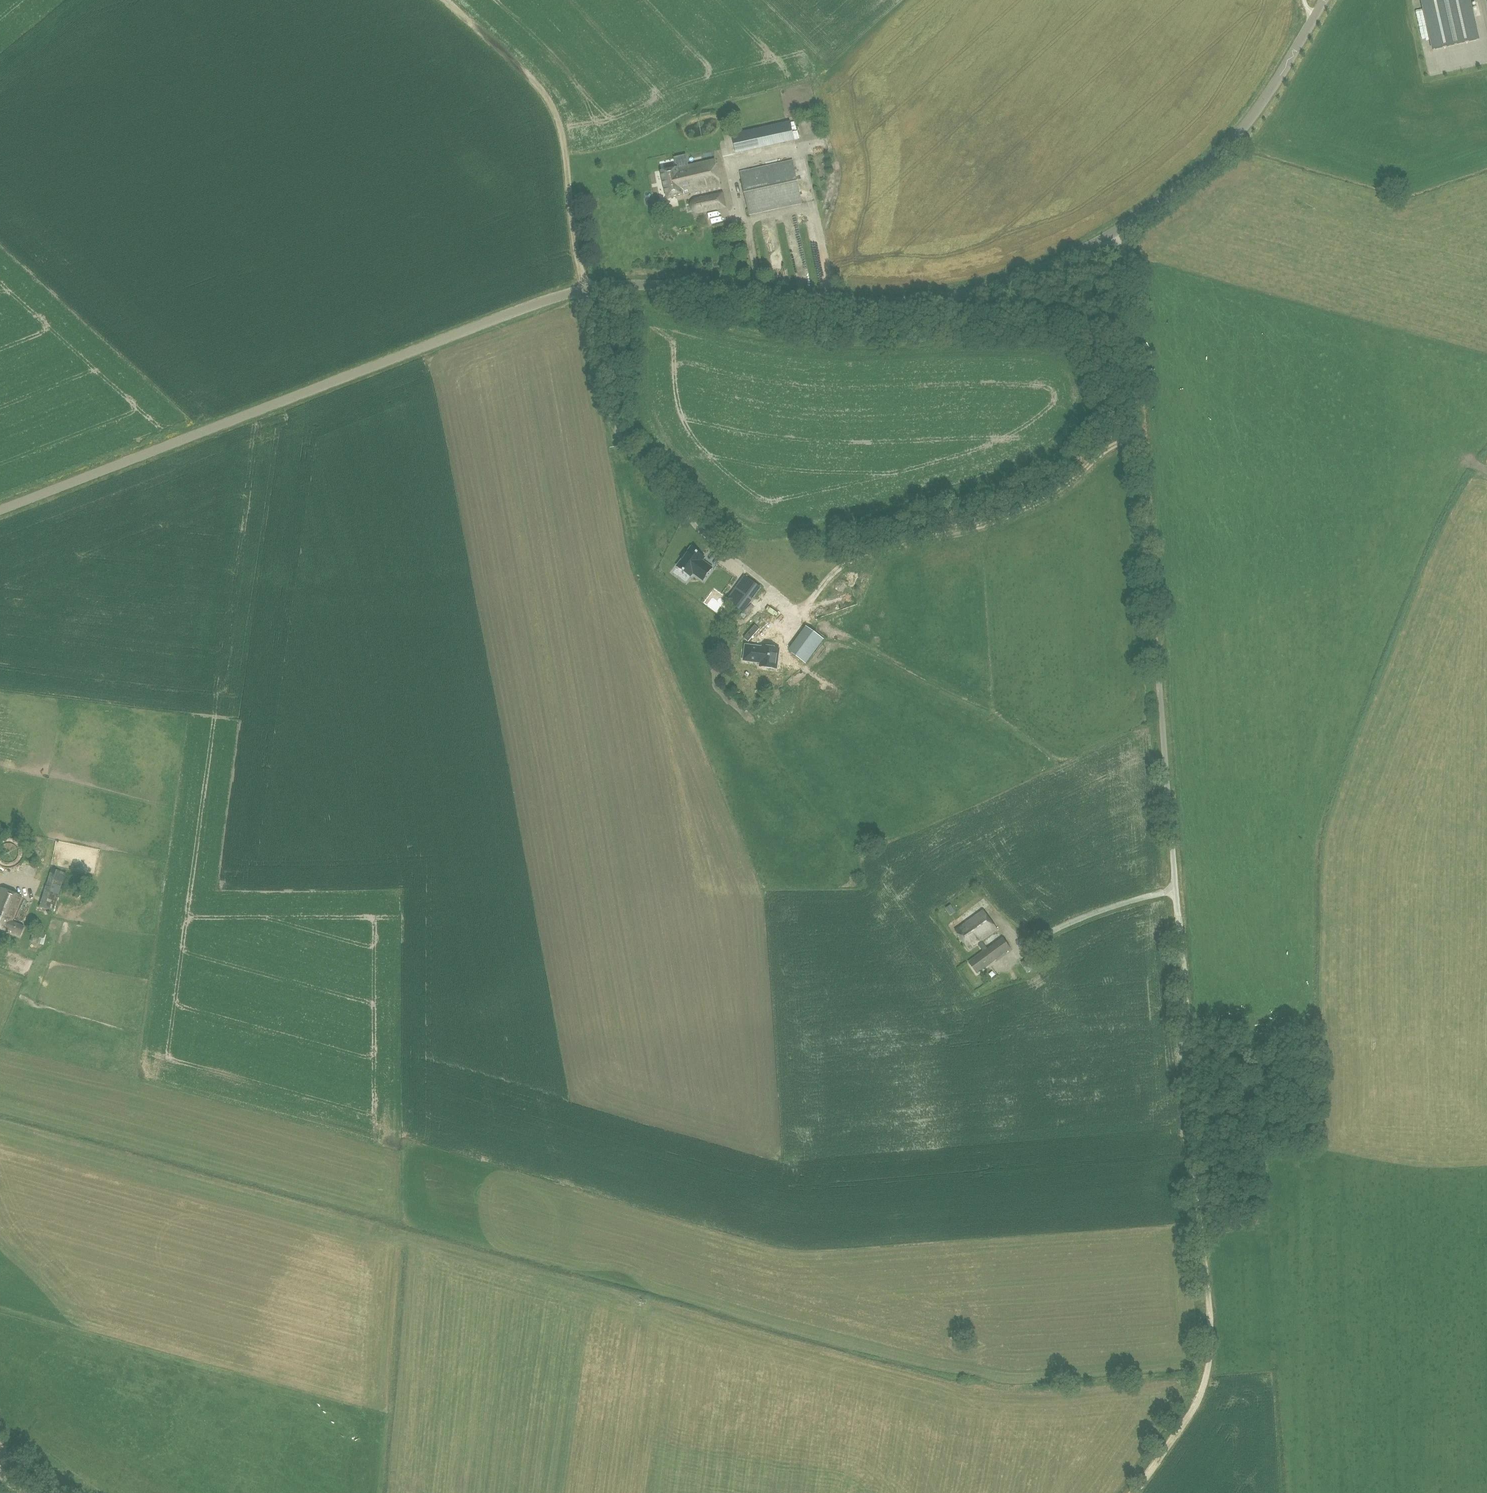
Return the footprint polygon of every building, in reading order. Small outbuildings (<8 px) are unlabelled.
[(1434,50),(1478,39),(1469,0),(1422,0),(1434,50)] [(746,151),(742,132),(732,135),(737,153),(746,151)] [(668,198),(722,187),(716,160),(688,166),(686,157),(675,159),(676,165),(671,166),(671,169),(662,171),(668,198)] [(750,215),(803,203),(794,161),(741,172),(750,215)] [(693,202),(693,204),(694,211),(696,213),(698,214),(726,207),(723,194),(695,200),(693,202)] [(692,551),(677,570),(689,580),(691,577),(701,585),(710,574),(700,565),(703,561),(692,551)] [(804,566),(815,574),(821,565),(810,558),(804,566)] [(748,612),(764,585),(747,575),(731,601),(748,612)] [(740,629),(747,635),(756,623),(749,618),(740,629)] [(795,649),(808,661),(829,638),(816,627),(795,649)] [(731,640),(735,646),(741,643),(737,637),(731,640)] [(779,665),(779,645),(764,645),(764,647),(746,647),(746,659),(763,660),(763,665),(779,665)] [(773,682),(780,687),(791,671),(784,666),(773,682)] [(771,679),(775,674),(768,669),(764,674),(771,679)] [(39,907),(53,911),(66,873),(51,869),(39,907)] [(27,885),(23,892),(30,897),(35,890),(27,885)] [(0,889),(0,930),(8,933),(9,931),(21,936),(24,927),(12,922),(22,897),(0,888),(0,889)] [(983,950),(967,961),(975,972),(1010,947),(1001,935),(986,946),(982,940),(997,929),(983,909),(955,930),(968,949),(977,943),(983,950)] [(44,945),(46,935),(33,931),(30,942),(44,945)] [(1035,967),(1039,964),(1032,955),(1028,958),(1035,967)]
